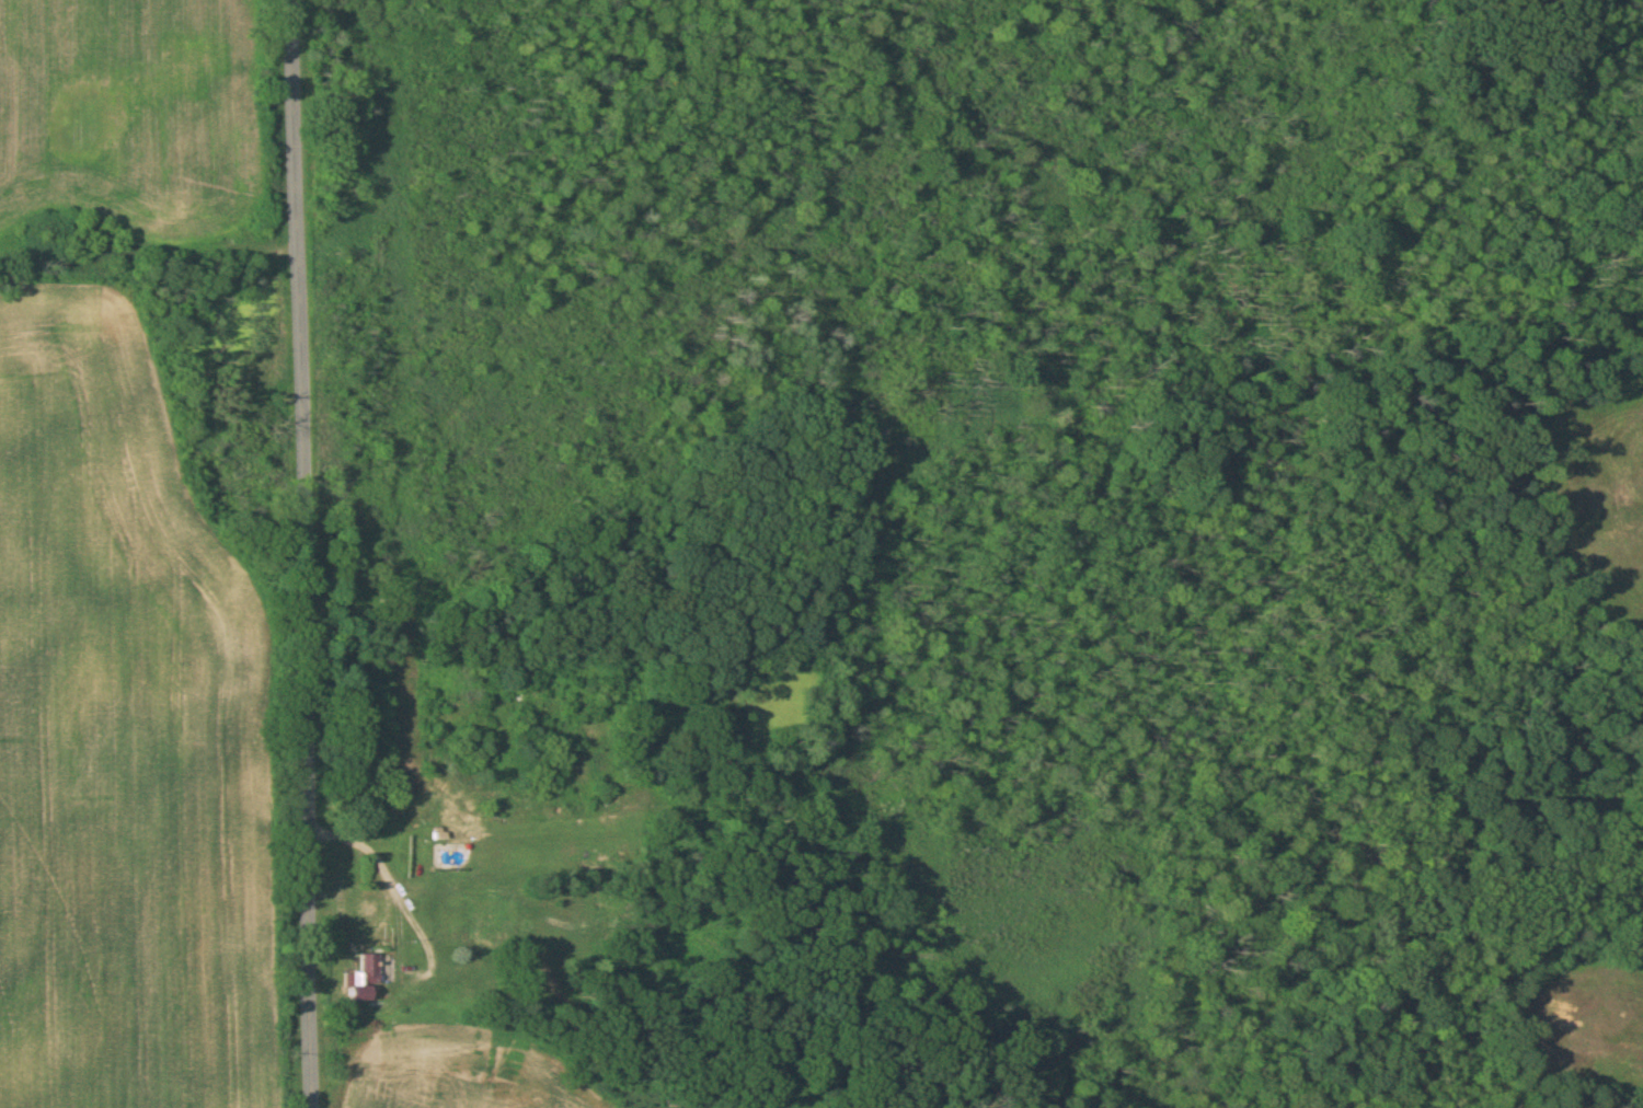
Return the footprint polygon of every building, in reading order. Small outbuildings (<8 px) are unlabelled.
[(360,976),(352,976),(352,987),(347,987),(347,1003),(367,1003),(367,986),(377,986),(377,956),(360,956),(360,976)]
